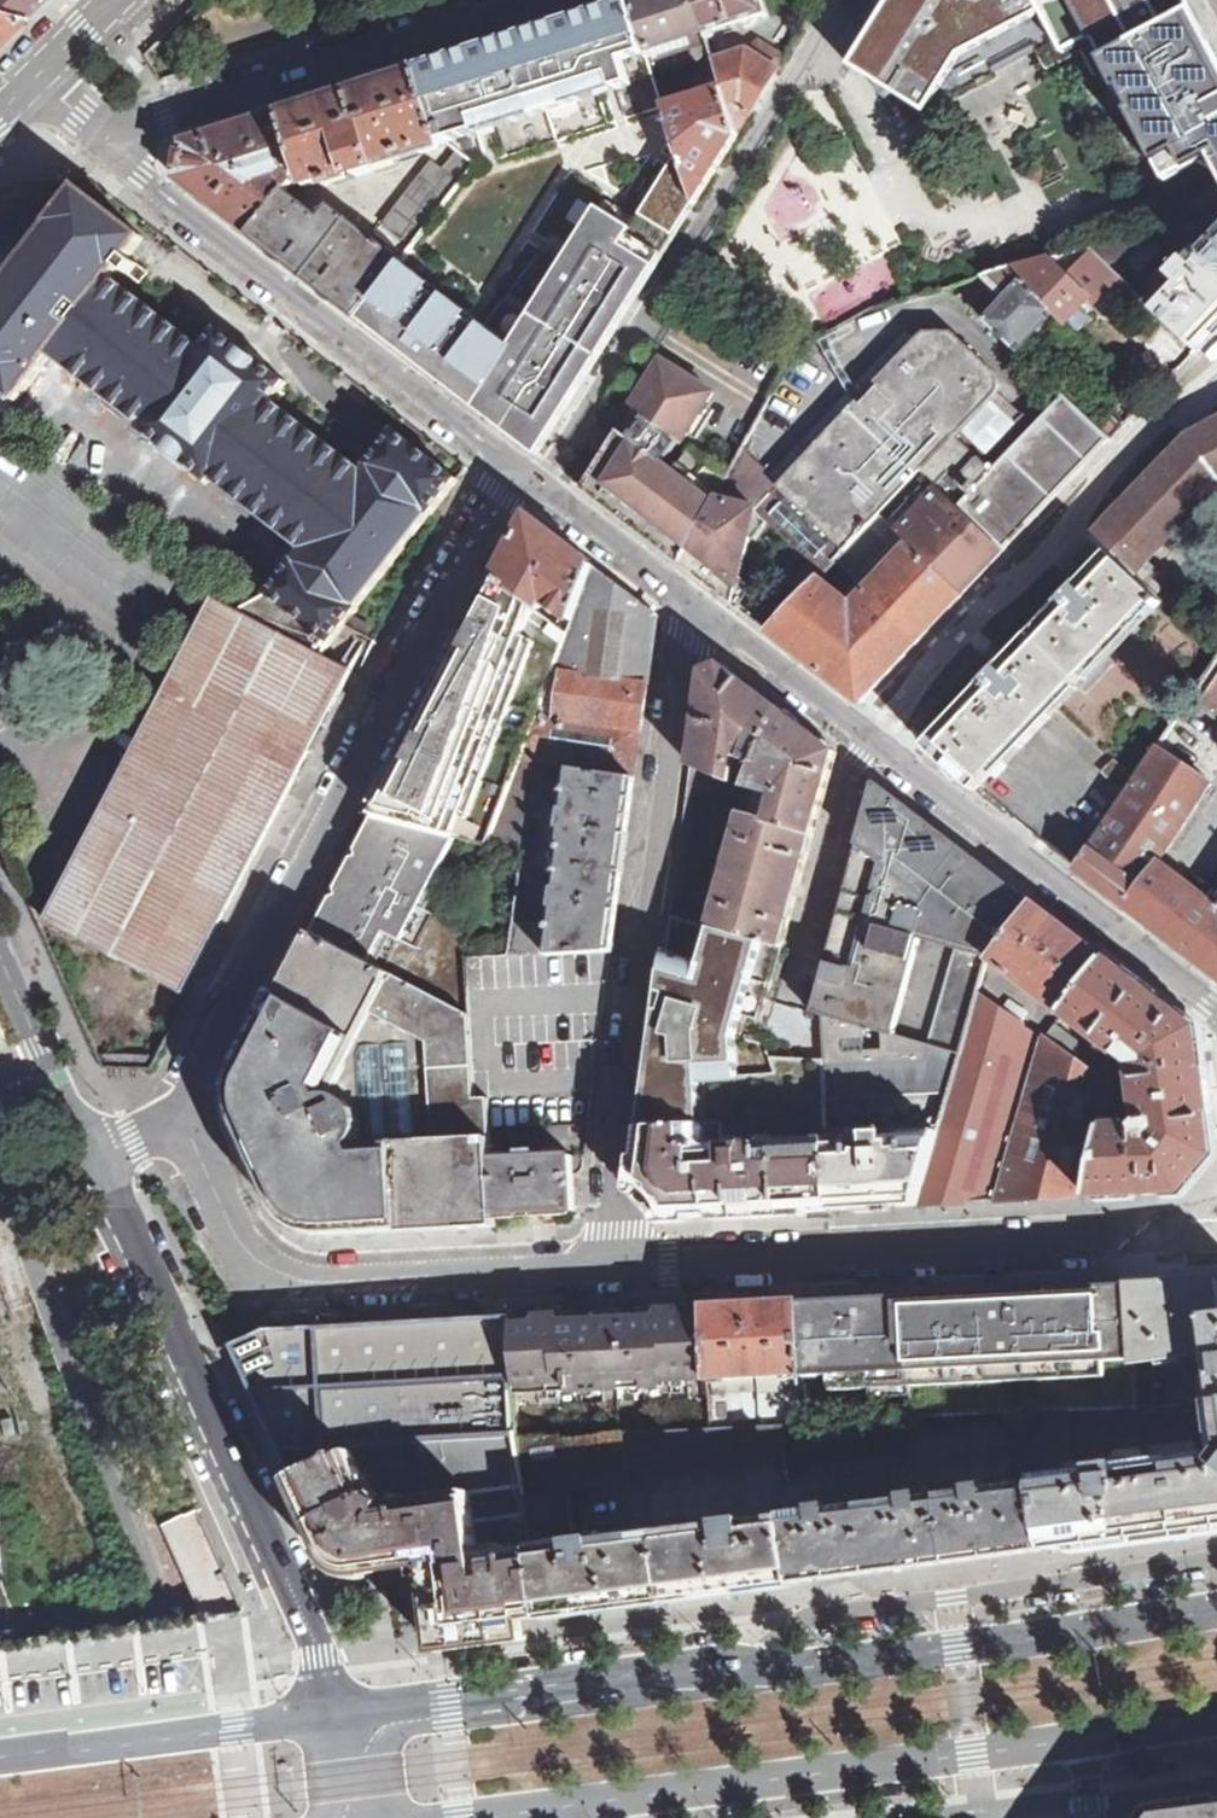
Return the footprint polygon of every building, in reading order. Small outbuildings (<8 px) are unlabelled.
[(18,13),(31,0),(0,0),(0,8),(18,13)] [(712,56),(705,37),(693,0),(636,0),(629,2),(652,74),(712,56)] [(705,37),(713,34),(712,29),(765,12),(760,0),(693,0),(705,37)] [(894,92),(927,112),(937,95),(943,98),(1015,60),(1023,76),(1061,55),(1031,0),(893,0),(852,66),(877,81),(886,97),(894,92)] [(1061,55),(1095,38),(1100,48),(1186,0),(1031,0),(1061,55)] [(1100,48),(1107,61),(1105,62),(1123,97),(1214,49),(1201,24),(1188,0),(1186,0),(1100,48)] [(534,209),(641,290),(647,281),(655,268),(644,262),(665,229),(675,236),(695,205),(663,107),(652,74),(629,2),(501,43),(536,147),(557,140),(564,163),(534,209)] [(18,13),(0,8),(0,31),(18,13)] [(720,82),(738,136),(786,56),(759,40),(751,51),(714,63),(720,82)] [(420,68),(444,142),(458,152),(475,164),(536,147),(501,43),(420,68)] [(1123,97),(1152,151),(1216,116),(1216,55),(1214,49),(1123,97)] [(282,112),(297,161),(306,185),(325,179),(327,185),(376,169),(378,174),(399,168),(401,164),(398,157),(444,142),(420,68),(404,74),(367,85),(282,112)] [(663,107),(695,205),(738,136),(720,82),(713,84),(715,91),(663,107)] [(252,235),(285,193),(293,182),(287,164),(297,161),(282,112),(185,143),(178,179),(252,235)] [(1152,151),(1168,181),(1201,163),(1216,171),(1216,116),(1152,151)] [(444,169),(462,182),(475,164),(458,152),(444,169)] [(422,174),(451,196),(462,182),(444,169),(433,161),(422,174)] [(408,192),(438,213),(451,196),(422,174),(408,192)] [(57,197),(55,180),(0,190),(0,216),(51,207),(49,198),(57,197)] [(240,611),(351,672),(358,675),(376,640),(348,624),(361,607),(358,605),(429,511),(431,513),(458,478),(395,431),(368,464),(371,466),(365,472),(273,400),(288,381),(219,329),(205,348),(112,276),(116,270),(118,272),(122,266),(130,272),(137,261),(130,255),(144,237),(81,190),(54,224),(56,226),(0,299),(0,391),(18,404),(45,368),(43,367),(51,357),(144,427),(141,430),(210,483),(213,479),(306,551),(296,562),(294,561),(269,595),(240,611)] [(397,207),(426,229),(438,213),(408,192),(397,207)] [(252,235),(361,317),(402,262),(403,259),(386,247),(332,207),(322,219),(285,193),(252,235)] [(385,223),(415,244),(426,229),(397,207),(385,223)] [(483,399),(543,445),(560,418),(641,290),(534,209),(486,286),(481,282),(461,307),(402,262),(361,317),(414,358),(477,407),(483,399)] [(1178,227),(1184,233),(1198,226),(1192,219),(1187,222),(1178,227)] [(389,242),(386,247),(403,259),(415,244),(385,223),(377,233),(389,242)] [(1196,350),(1216,329),(1216,262),(1203,248),(1184,233),(1178,227),(1142,235),(1091,247),(1196,350)] [(1216,262),(1216,232),(1203,248),(1216,262)] [(15,244),(5,236),(0,237),(0,264),(15,244)] [(1007,268),(1054,312),(1064,322),(1092,294),(1063,268),(1055,276),(1044,265),(1040,259),(1007,268)] [(981,317),(1017,351),(1054,312),(1007,268),(981,277),(1002,295),(981,317)] [(766,514),(811,566),(820,577),(879,515),(921,471),(1004,551),(1016,539),(1082,471),(1086,464),(1107,442),(1109,442),(1113,438),(1073,402),(1066,395),(1044,419),(1039,416),(1033,415),(1028,415),(1022,418),(997,394),(999,389),(1000,383),(999,378),(996,373),(953,331),(924,332),(779,484),(744,449),(730,474),(719,495),(758,506),(766,514)] [(582,488),(681,564),(719,495),(730,474),(693,444),(672,471),(655,458),(672,437),(681,444),(713,392),(663,360),(633,407),(653,422),(649,428),(643,423),(636,432),(641,437),(636,443),(618,430),(582,488)] [(1073,402),(1113,438),(1123,427),(1084,390),(1073,402)] [(1211,427),(1211,425),(1184,435),(1089,535),(1105,550),(1130,573),(1165,543),(1163,542),(1169,536),(1171,537),(1201,505),(1200,504),(1206,497),(1207,498),(1216,488),(1216,424),(1211,427)] [(909,543),(963,595),(989,568),(984,563),(991,555),(996,560),(1004,551),(921,471),(879,515),(909,543)] [(734,605),(766,514),(758,506),(719,495),(681,564),(734,605)] [(569,635),(595,566),(532,517),(530,517),(497,580),(542,614),(548,605),(564,617),(558,626),(569,635)] [(828,677),(861,702),(950,609),(963,595),(909,543),(851,605),(820,577),(769,632),(828,677)] [(1130,573),(1105,550),(1096,567),(1037,628),(1039,629),(1034,634),(1032,633),(981,687),(925,746),(952,772),(953,771),(964,780),(975,790),(1152,603),(1157,606),(1157,599),(1130,573)] [(569,769),(636,778),(658,614),(635,597),(634,598),(617,585),(618,584),(595,566),(569,635),(521,761),(545,765),(569,769)] [(769,632),(820,577),(811,566),(757,623),(769,632)] [(371,819),(380,821),(456,838),(490,845),(521,761),(569,635),(558,626),(542,614),(497,580),(484,607),(461,651),(429,714),(371,819)] [(351,672),(240,611),(217,600),(50,923),(183,993),(351,672)] [(1216,651),(1188,701),(1216,720),(1216,650),(1216,651)] [(721,779),(731,783),(735,755),(757,764),(781,709),(722,663),(705,670),(692,766),(721,779)] [(781,709),(757,764),(748,787),(778,796),(772,821),(743,813),(742,816),(814,835),(837,752),(781,709)] [(1216,976),(1216,887),(1208,881),(1202,891),(1159,861),(1211,782),(1157,747),(1136,779),(1126,793),(1077,868),(1138,915),(1215,974),(1216,976)] [(1104,772),(1126,793),(1136,779),(1115,760),(1104,772)] [(545,765),(521,761),(490,845),(524,852),(545,765)] [(689,787),(718,795),(721,779),(692,766),(689,787)] [(552,924),(513,921),(509,954),(545,952),(545,955),(612,950),(620,893),(632,808),(636,778),(569,769),(559,844),(561,844),(560,858),(551,857),(549,872),(558,872),(552,924)] [(687,804),(717,808),(736,814),(746,789),(731,783),(721,779),(718,795),(689,787),(687,804)] [(992,958),(1033,903),(878,783),(875,784),(813,1012),(823,1015),(928,1044),(961,1054),(979,990),(989,956),(992,958)] [(684,823),(715,824),(717,808),(687,804),(684,823)] [(783,947),(814,835),(742,816),(712,927),(783,947)] [(313,933),(469,1013),(466,956),(465,945),(465,938),(461,932),(455,927),(449,922),(437,915),(454,884),(436,875),(456,838),(380,821),(354,873),(356,874),(353,880),(351,879),(349,883),(351,884),(339,906),(337,905),(321,935),(314,931),(313,933)] [(682,841),(712,842),(715,824),(684,823),(682,841)] [(680,858),(710,860),(712,842),(682,841),(680,858)] [(678,876),(708,878),(710,860),(680,858),(678,876)] [(675,894),(704,897),(708,878),(678,876),(675,894)] [(686,920),(699,924),(704,897),(675,894),(672,916),(673,917),(686,920)] [(1065,1012),(1105,958),(1033,903),(992,958),(1065,1012)] [(763,1020),(783,947),(712,927),(699,924),(686,920),(673,917),(669,944),(659,1015),(653,1051),(737,1055),(737,1036),(743,1015),(763,1020)] [(326,1236),(497,1227),(497,1214),(493,1160),(491,1129),(489,1098),(473,1099),(469,1013),(313,933),(239,1074),(236,1084),(234,1093),(234,1102),(235,1111),(238,1121),(251,1151),(253,1150),(263,1173),(261,1174),(277,1208),(286,1219),(295,1226),(306,1231),(316,1235),(326,1236)] [(1136,1122),(1105,1122),(1090,1197),(1183,1192),(1214,1155),(1211,1129),(1202,1062),(1198,1029),(1186,1020),(1105,958),(1065,1012),(1132,1062),(1139,1118),(1136,1122)] [(1046,1038),(1042,1035),(1024,1022),(1015,1015),(979,990),(961,1054),(950,1092),(944,1115),(918,1205),(995,1202),(1090,1197),(1105,1122),(1113,1086),(1111,1085),(1105,1081),(1068,1054),(1046,1038)] [(1015,1015),(1024,1022),(1029,1014),(1020,1008),(1015,1015)] [(928,1044),(823,1015),(825,1059),(825,1066),(929,1062),(928,1044)] [(1046,1038),(1068,1054),(1078,1040),(1056,1024),(1046,1038)] [(929,1062),(825,1066),(827,1098),(950,1092),(961,1054),(928,1044),(929,1062)] [(737,1075),(737,1055),(653,1051),(651,1106),(646,1106),(648,1127),(721,1124),(722,1145),(830,1139),(830,1137),(827,1098),(825,1066),(825,1059),(773,1057),(777,1074),(737,1075)] [(1105,1081),(1111,1085),(1116,1077),(1110,1073),(1105,1081)] [(830,1139),(834,1210),(918,1205),(944,1115),(935,1115),(921,1123),(921,1131),(830,1137),(830,1139)] [(721,1124),(648,1127),(643,1128),(635,1186),(641,1188),(646,1190),(663,1209),(666,1219),(834,1210),(830,1139),(722,1145),(721,1124)] [(497,1214),(575,1211),(573,1155),(493,1160),(497,1214)] [(1192,1282),(1185,1282),(1147,1284),(1131,1285),(1135,1359),(1135,1363),(1214,1352),(1216,1373),(1216,1280),(1192,1282)] [(887,1298),(802,1302),(806,1377),(835,1375),(836,1394),(872,1392),(873,1420),(1007,1413),(1029,1412),(1068,1410),(1137,1406),(1135,1363),(1135,1359),(1131,1285),(1050,1289),(887,1298)] [(705,1307),(713,1427),(778,1425),(787,1425),(807,1424),(806,1377),(802,1302),(705,1307)] [(523,1436),(713,1427),(705,1307),(654,1310),(654,1326),(638,1327),(637,1325),(584,1328),(583,1313),(512,1316),(523,1436)] [(479,1556),(536,1548),(527,1485),(523,1436),(512,1316),(466,1319),(285,1330),(271,1331),(268,1330),(233,1346),(293,1478),(351,1450),(372,1494),(389,1503),(469,1493),(479,1556)] [(1212,1461),(1211,1453),(1197,1455),(1194,1440),(1152,1447),(1154,1461),(1144,1462),(1141,1448),(1114,1452),(1116,1466),(1076,1471),(1068,1410),(1029,1412),(1038,1483),(1046,1545),(1047,1551),(1106,1543),(1216,1528),(1216,1460),(1212,1461)] [(797,1578),(1046,1545),(1038,1483),(1015,1486),(1007,1413),(789,1443),(787,1425),(778,1425),(782,1459),(789,1514),(797,1578)] [(797,1578),(789,1514),(577,1541),(570,1490),(615,1485),(632,1477),(782,1459),(778,1425),(713,1427),(523,1436),(527,1485),(536,1548),(545,1617),(728,1593),(782,1587),(799,1584),(797,1578)] [(536,1548),(479,1556),(469,1493),(389,1503),(372,1494),(351,1450),(293,1478),(317,1532),(329,1559),(336,1567),(347,1572),(357,1575),(425,1565),(448,1562),(454,1606),(456,1627),(499,1622),(545,1617),(536,1548)] [(201,1612),(242,1610),(197,1510),(197,1508),(161,1524),(201,1612)] [(448,1562),(425,1565),(434,1652),(501,1645),(499,1622),(456,1627),(454,1606),(448,1562)] [(1167,1809),(1157,1810),(1151,1817),(1216,1817),(1216,1802),(1167,1809)]
